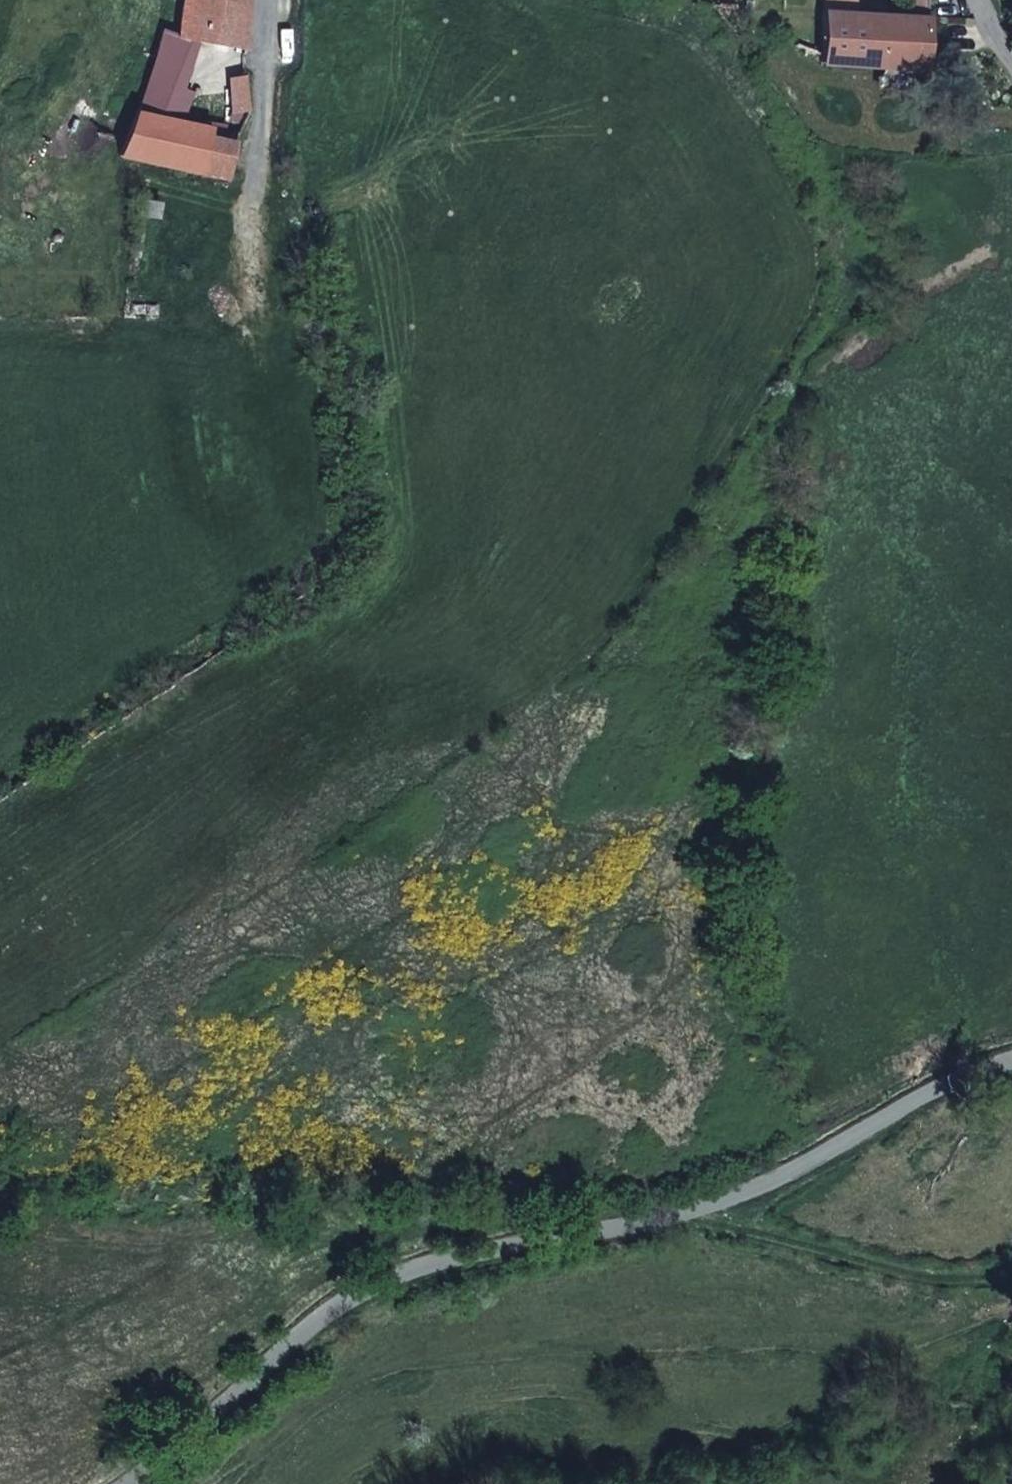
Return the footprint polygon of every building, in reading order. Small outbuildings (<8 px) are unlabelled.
[(176,33),(176,36),(202,40),(247,48),(250,0),(181,0),(176,33)] [(819,65),(924,70),(927,15),(854,12),(855,0),(824,0),(822,10),(820,41),(819,55),(819,65)] [(146,83),(135,111),(184,121),(195,92),(185,88),(188,77),(202,40),(176,36),(176,33),(165,28),(161,28),(146,83)] [(798,37),(797,45),(819,55),(820,41),(798,37)] [(248,112),(244,75),(227,78),(230,114),(248,112)] [(215,122),(213,127),(184,121),(135,111),(117,158),(227,181),(234,142),(240,128),(215,122)]
